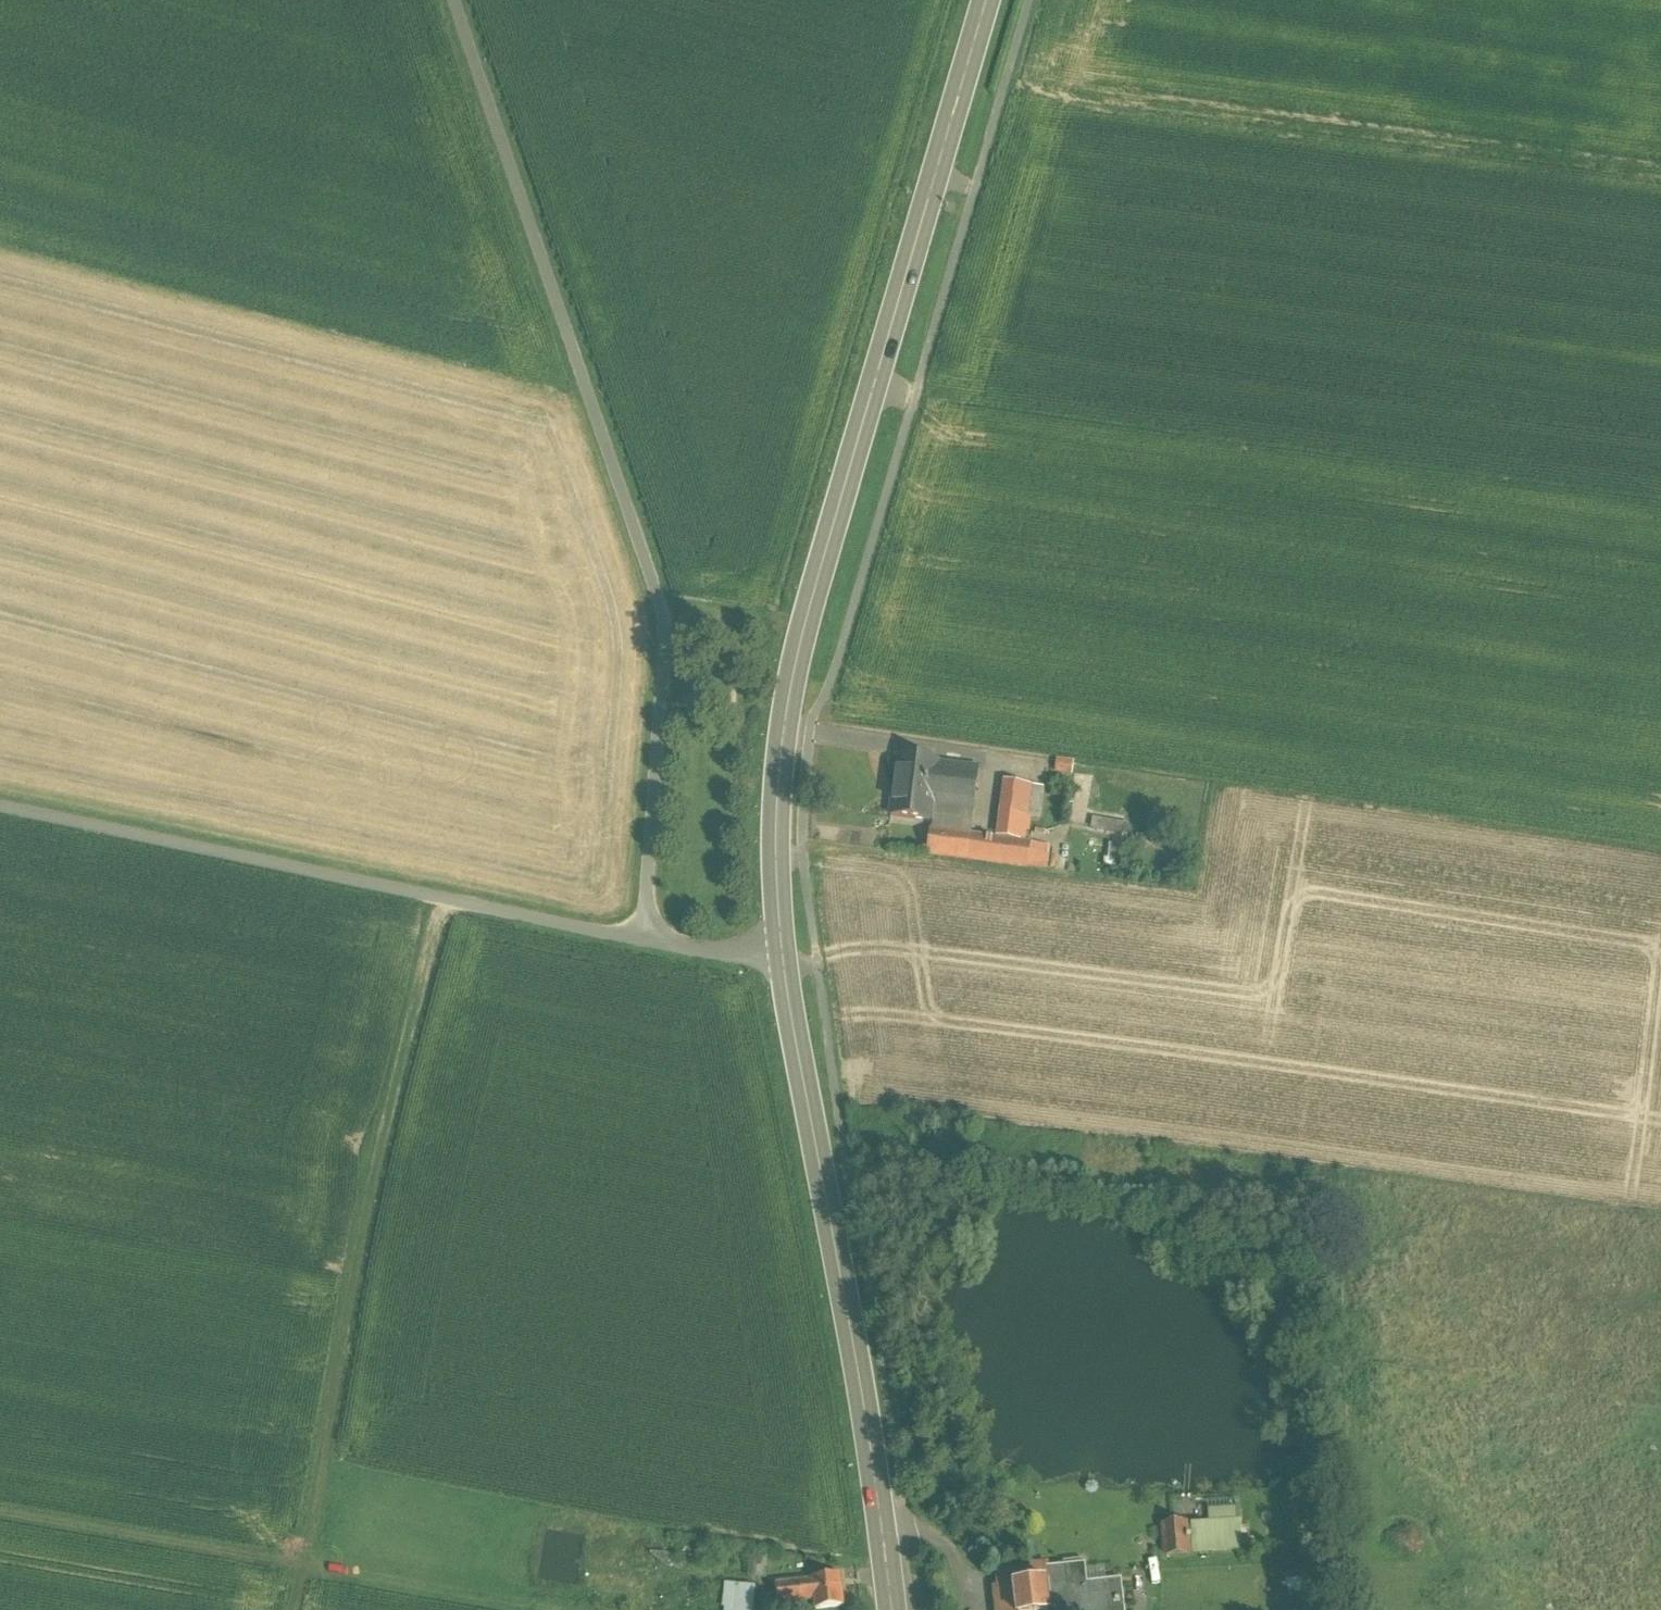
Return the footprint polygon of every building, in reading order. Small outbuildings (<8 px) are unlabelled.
[(930,761),(893,756),(883,823),(922,829),(926,811),(974,817),(978,784),(929,778),(930,761)] [(992,838),(927,828),(922,861),(1047,878),(1052,847),(1030,843),(1037,790),(1001,784),(992,838)] [(1090,820),(1089,832),(1124,835),(1125,823),(1090,820)] [(1205,1518),(1160,1527),(1161,1555),(1184,1556),(1255,1552),(1252,1539),(1240,1541),(1239,1505),(1203,1507),(1205,1518)] [(761,1577),(765,1560),(749,1556),(745,1573),(761,1577)] [(992,1571),(995,1609),(1122,1609),(1119,1581),(1084,1584),(1082,1562),(992,1571)] [(777,1587),(779,1609),(808,1605),(811,1609),(839,1609),(833,1579),(777,1587)] [(755,1589),(723,1589),(720,1609),(752,1609),(755,1589)]
